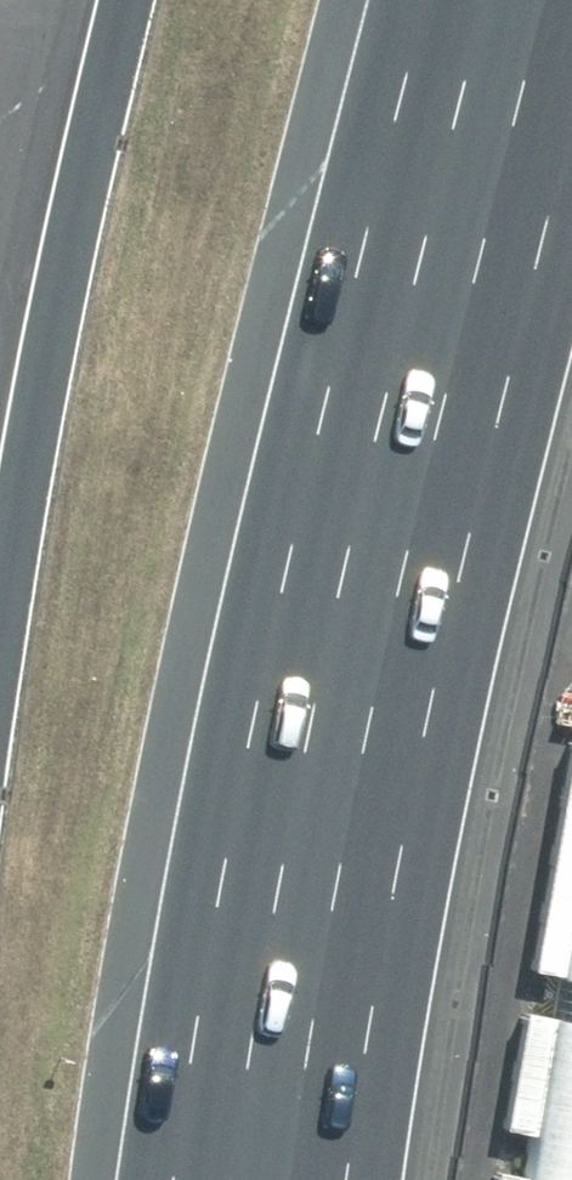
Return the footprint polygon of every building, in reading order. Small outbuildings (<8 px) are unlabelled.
[(564,745),(523,976),(550,981),(542,1029),(515,1024),(496,1136),(522,1141),(515,1179),(571,1179),(571,747),(564,745)]
